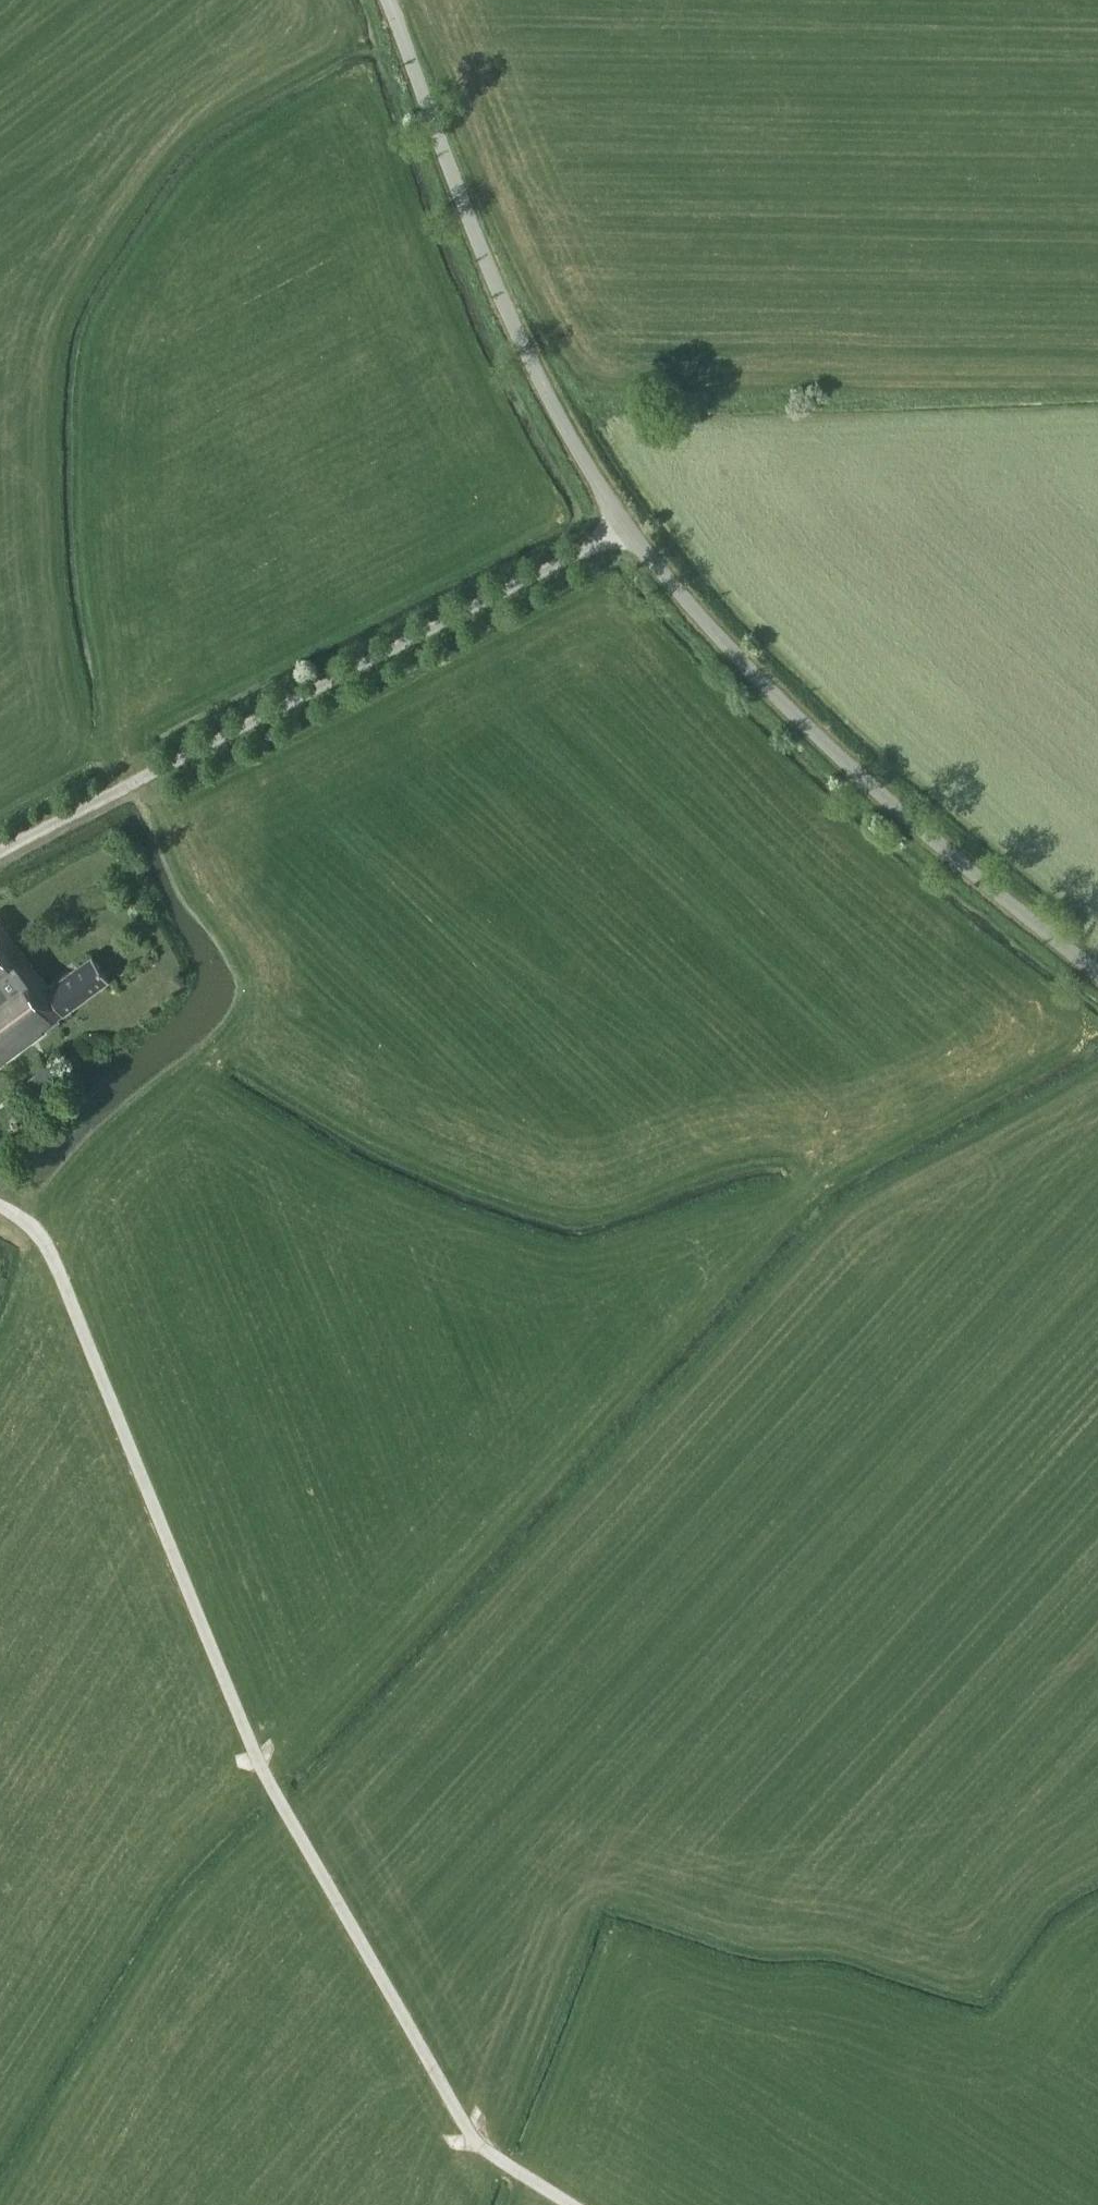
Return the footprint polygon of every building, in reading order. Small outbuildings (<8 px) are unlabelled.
[(0,920),(0,1062),(48,1026),(47,1022),(108,977),(92,954),(49,986),(0,920)]
